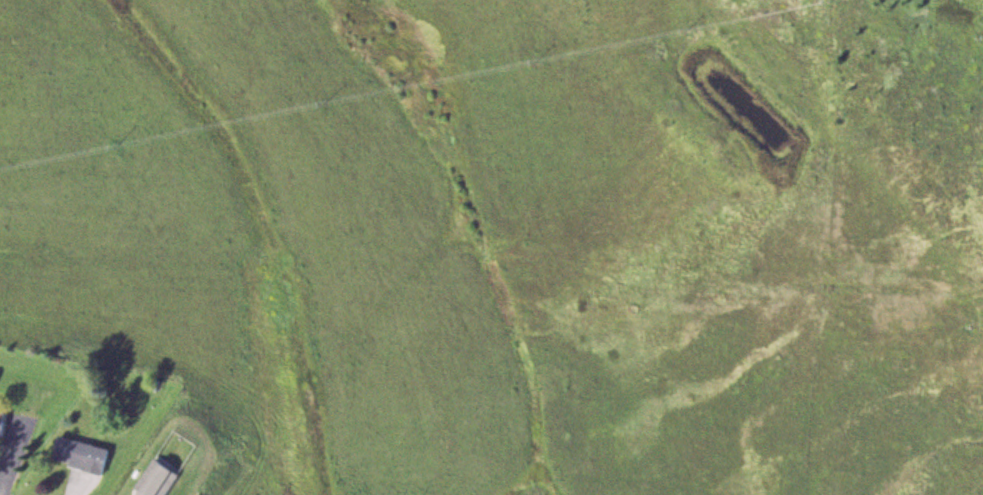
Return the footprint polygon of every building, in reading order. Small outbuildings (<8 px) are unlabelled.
[(9,408),(0,407),(0,432),(6,433),(9,408)] [(55,463),(107,471),(111,444),(59,436),(55,463)] [(164,460),(142,493),(144,494),(168,494),(183,472),(164,460)]
